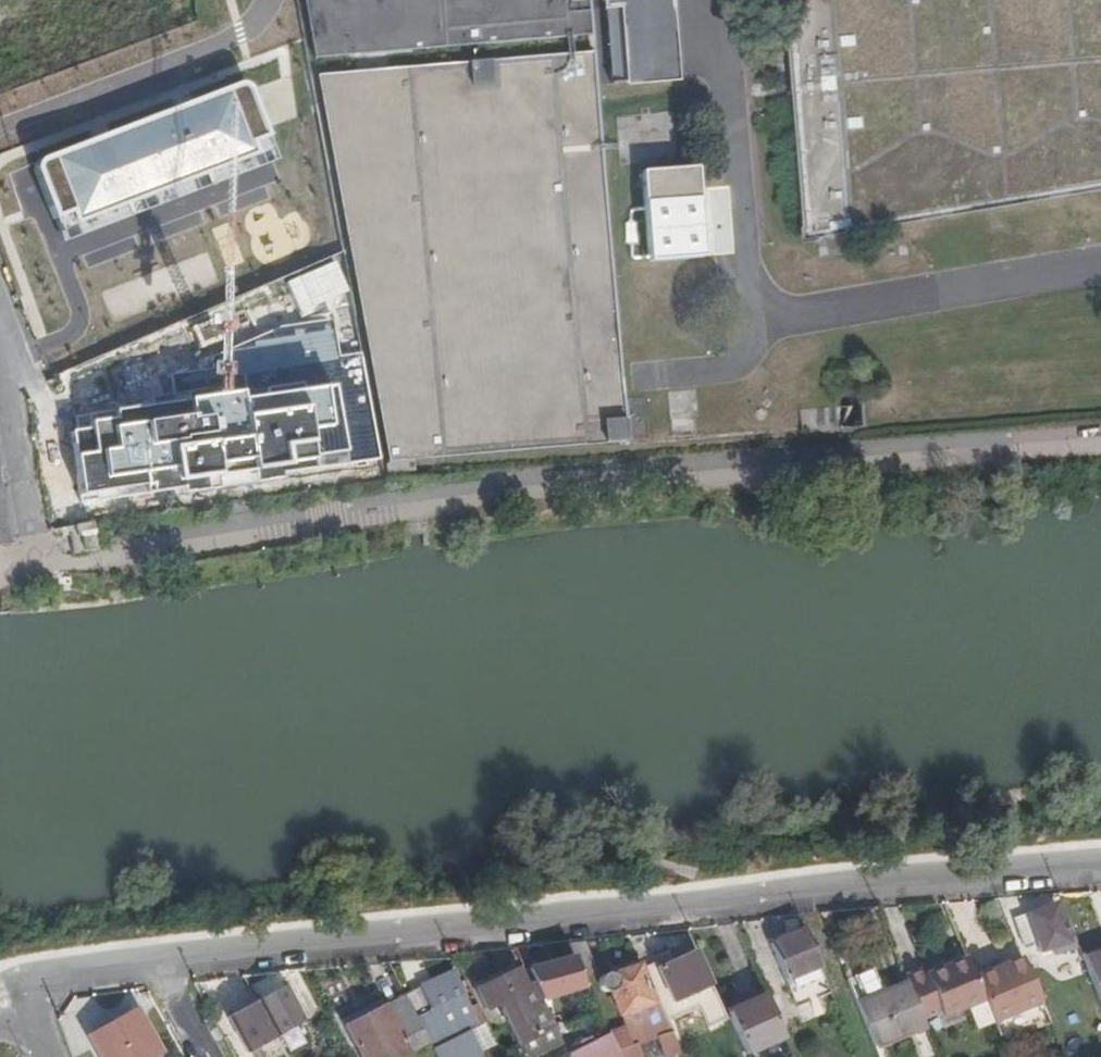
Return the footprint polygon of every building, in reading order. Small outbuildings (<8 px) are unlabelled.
[(315,61),(595,37),(596,47),(610,46),(613,83),(676,77),(670,0),(304,0),(315,61)] [(808,235),(822,233),(825,249),(875,246),(872,224),(1100,183),(1100,0),(789,0),(809,221),(807,221),(808,235)] [(31,163),(231,88),(213,39),(25,108),(21,104),(13,108),(14,114),(11,115),(31,163)] [(387,464),(550,451),(553,450),(629,437),(625,399),(595,55),(319,78),(387,464)] [(322,126),(314,82),(303,84),(311,128),(322,126)] [(336,232),(320,134),(260,144),(278,243),(336,232)] [(706,257),(698,166),(642,171),(650,262),(706,257)] [(280,250),(284,277),(344,251),(342,237),(312,242),(312,245),(280,250)] [(284,280),(345,254),(344,251),(284,277),(284,280)] [(863,390),(838,392),(840,427),(865,426),(863,390)] [(643,398),(625,399),(629,437),(629,441),(647,439),(643,398)] [(553,450),(550,451),(629,444),(629,441),(629,437),(553,450)] [(387,479),(415,475),(413,464),(385,467),(387,479)] [(96,521),(69,525),(74,552),(102,548),(96,521)] [(1052,959),(1078,950),(1072,937),(1069,928),(1062,931),(1054,912),(1015,924),(1026,950),(1040,946),(1044,962),(1052,959)] [(779,921),(785,936),(805,929),(801,918),(779,921)] [(799,1008),(831,994),(805,929),(785,936),(770,942),(799,1008)] [(1093,931),(1072,937),(1078,950),(1082,961),(1100,1008),(1100,949),(1093,931)] [(1056,969),(1082,961),(1078,950),(1052,959),(1056,969)] [(691,955),(641,977),(665,1028),(698,1014),(721,1004),(713,987),(709,989),(691,955)] [(991,1022),(1040,1004),(1021,958),(972,974),(984,1004),(991,1022)] [(566,959),(526,970),(535,988),(540,999),(578,986),(566,959)] [(923,970),(904,978),(908,987),(922,1021),(940,1014),(942,1020),(984,1004),(972,974),(967,960),(926,976),(923,970)] [(561,1041),(540,999),(535,988),(526,992),(513,965),(500,970),(504,978),(478,992),(488,1014),(502,1006),(525,1056),(528,1056),(561,1041)] [(678,1054),(665,1028),(641,977),(637,968),(615,976),(604,970),(597,982),(598,991),(608,994),(626,1030),(610,1036),(621,1056),(639,1056),(635,1048),(652,1042),(659,1056),(669,1056),(678,1054)] [(854,978),(865,1004),(884,997),(873,970),(854,978)] [(404,1000),(432,1056),(443,1056),(452,1052),(445,1038),(469,1027),(482,1020),(459,973),(404,1000)] [(922,1021),(908,987),(884,997),(865,1004),(859,1007),(876,1047),(924,1027),(922,1021)] [(282,989),(255,1005),(275,1039),(302,1024),(282,989)] [(339,1018),(344,1029),(384,1009),(379,998),(339,1018)] [(786,1043),(766,998),(725,1013),(728,1021),(745,1056),(753,1056),(786,1043)] [(404,1000),(384,1009),(344,1029),(358,1056),(406,1056),(408,1056),(432,1056),(404,1000)] [(705,1031),(728,1021),(725,1013),(721,1004),(698,1014),(705,1031)] [(997,1037),(1046,1020),(1040,1004),(991,1022),(997,1037)] [(247,1055),(275,1039),(255,1005),(227,1020),(247,1055)] [(93,1038),(103,1056),(156,1056),(135,1015),(93,1038)] [(469,1027),(445,1038),(452,1052),(443,1056),(483,1056),(469,1027)] [(566,1052),(569,1056),(621,1056),(610,1036),(566,1052)]
